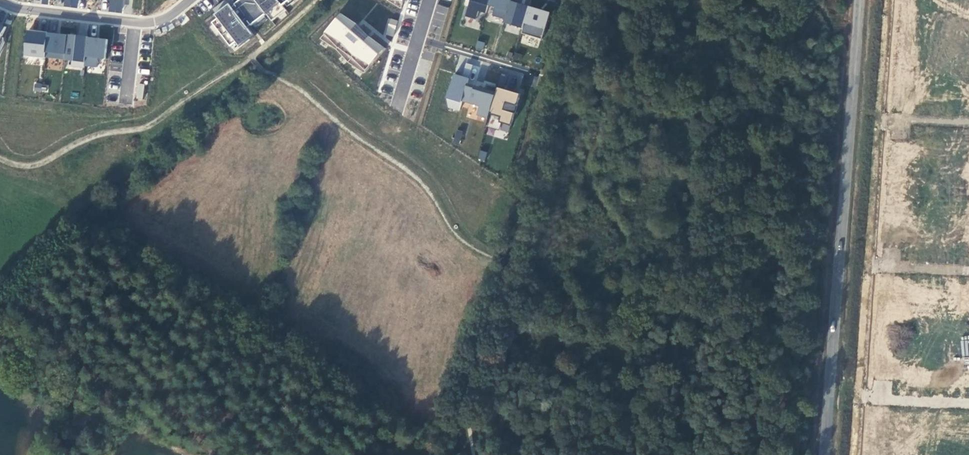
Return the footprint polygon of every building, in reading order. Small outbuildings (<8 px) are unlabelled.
[(109,10),(121,11),(122,3),(128,4),(128,0),(110,0),(109,10)] [(229,6),(225,1),(211,12),(212,25),(233,52),(255,34),(248,26),(255,26),(268,16),(267,16),(288,0),(237,0),(229,6)] [(549,11),(510,0),(469,0),(465,15),(476,19),(478,11),(489,14),(487,19),(543,34),(549,11)] [(338,12),(319,38),(366,72),(384,45),(338,12)] [(394,32),(397,20),(389,18),(386,30),(394,32)] [(9,25),(0,21),(0,48),(9,25)] [(106,59),(107,36),(24,31),(22,56),(70,60),(70,66),(97,68),(98,58),(106,59)] [(487,118),(495,85),(453,74),(444,106),(459,110),(461,102),(478,106),(475,115),(487,118)] [(497,87),(486,126),(508,131),(519,93),(497,87)] [(484,161),(487,152),(480,150),(477,159),(484,161)] [(967,356),(968,341),(962,340),(960,355),(967,356)]
